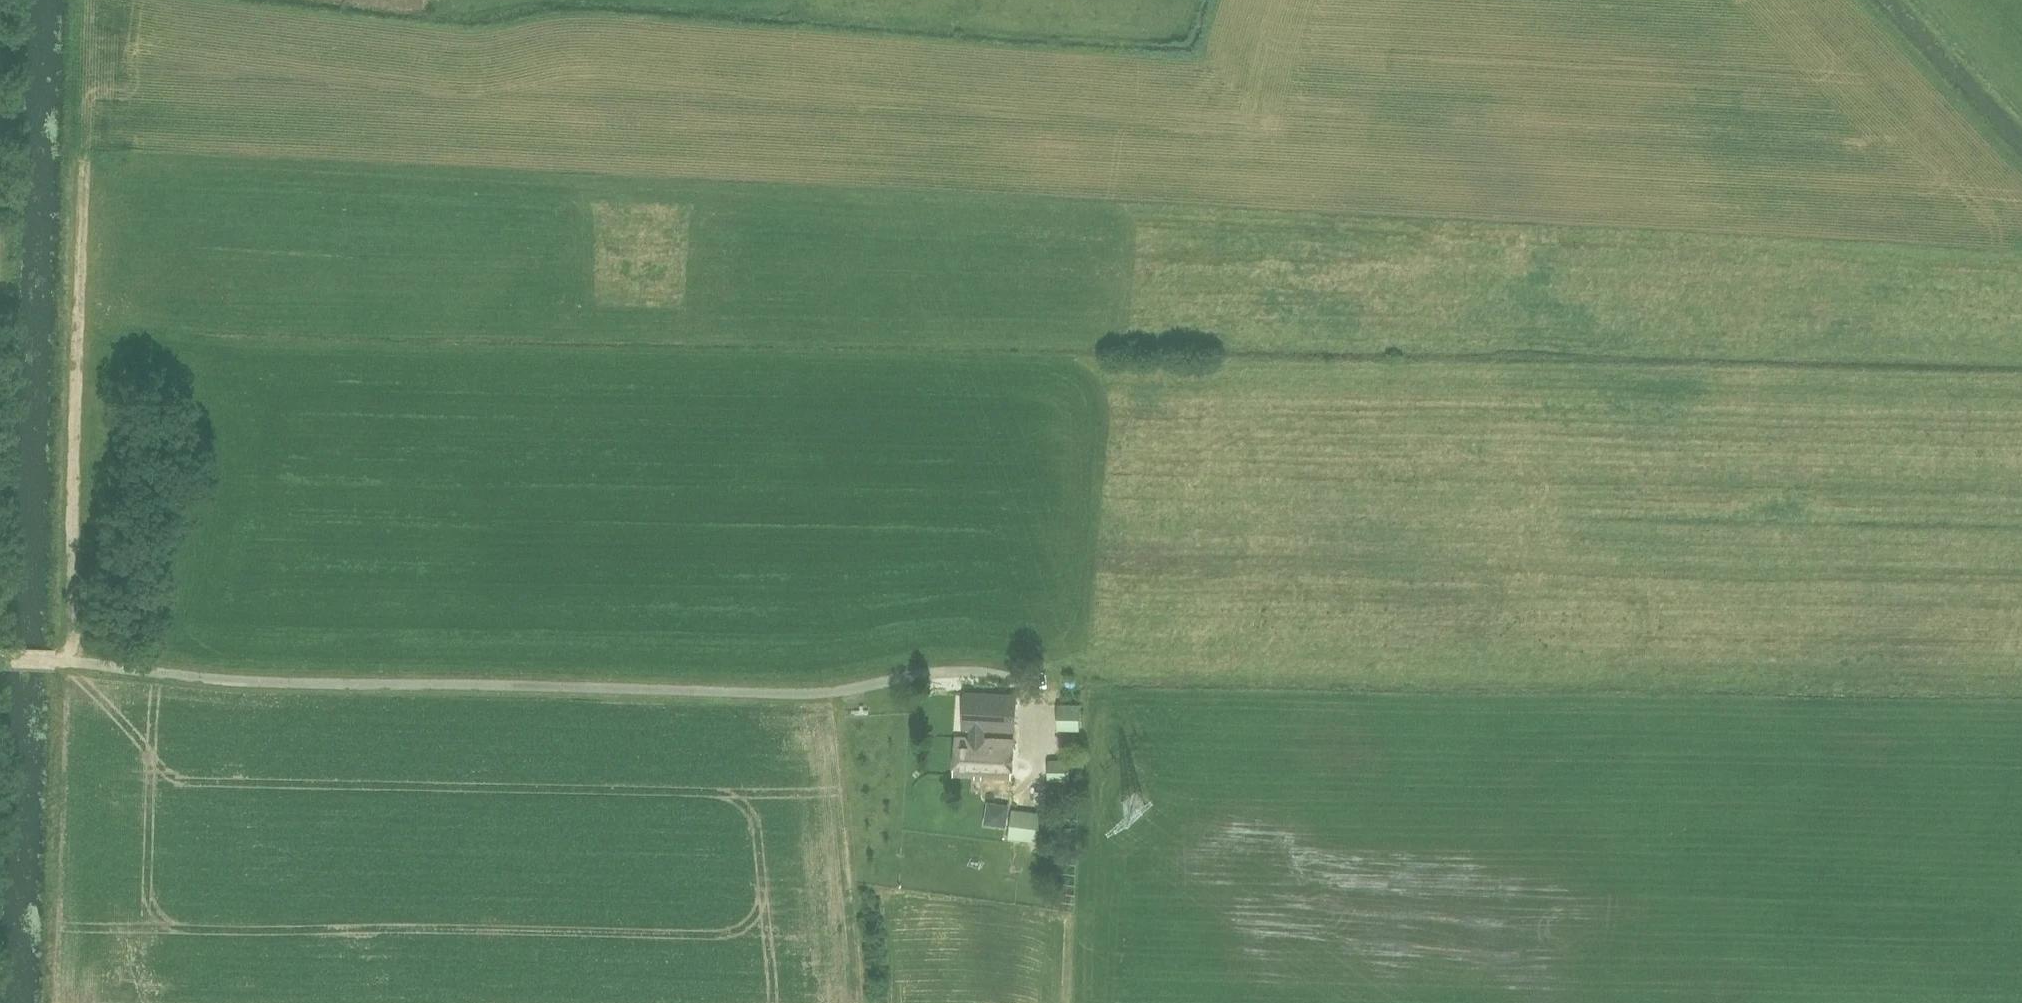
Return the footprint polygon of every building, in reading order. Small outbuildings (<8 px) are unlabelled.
[(962,728),(975,728),(974,739),(955,738),(953,776),(1011,779),(1013,741),(984,739),(984,729),(1014,731),(1016,695),(964,692),(962,728)] [(1078,730),(1079,704),(1059,704),(1058,730),(1078,730)] [(1069,780),(1069,759),(1048,759),(1047,780),(1069,780)] [(1040,814),(1011,810),(1008,837),(1021,838),(1037,840),(1040,814)]
